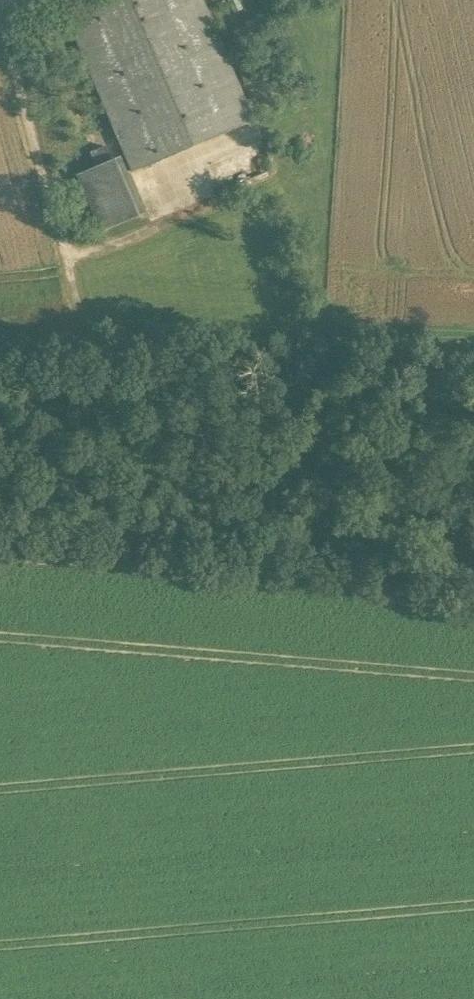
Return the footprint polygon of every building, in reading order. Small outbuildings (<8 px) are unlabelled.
[(74,30),(129,159),(82,178),(110,243),(161,221),(142,178),(268,124),(216,2),(221,0),(145,0),(74,30)] [(93,165),(116,156),(111,143),(88,151),(93,165)]
